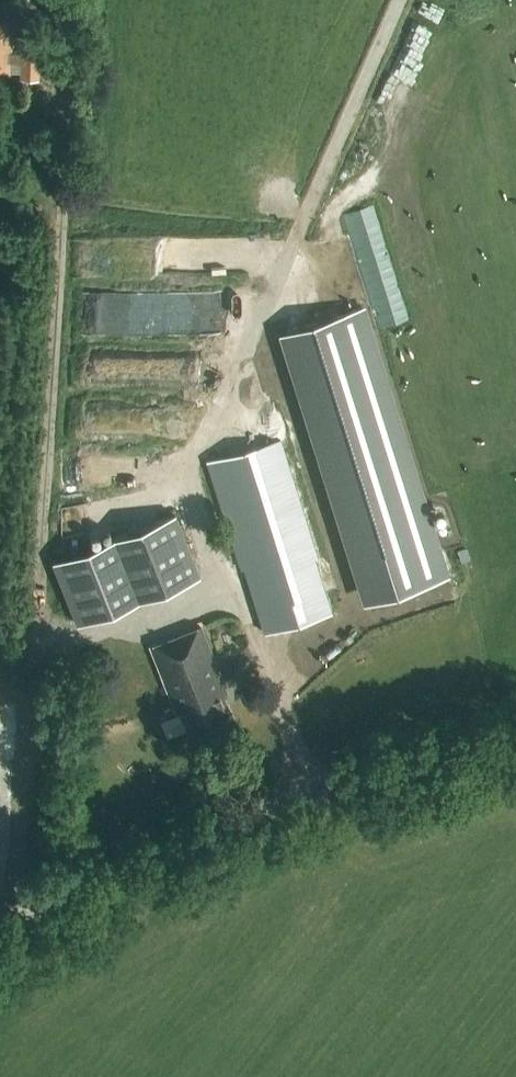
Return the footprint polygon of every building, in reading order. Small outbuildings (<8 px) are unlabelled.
[(0,23),(0,85),(2,85),(2,79),(9,79),(12,23),(0,23)] [(382,597),(446,577),(362,308),(297,327),(382,597)] [(277,440),(210,460),(264,633),(331,612),(277,440)] [(52,562),(76,623),(199,576),(175,515),(52,562)] [(201,626),(150,646),(176,713),(180,711),(190,736),(233,720),(223,694),(227,693),(201,626)] [(14,762),(18,702),(0,701),(0,761),(14,762)] [(52,725),(50,744),(63,745),(65,726),(52,725)]
